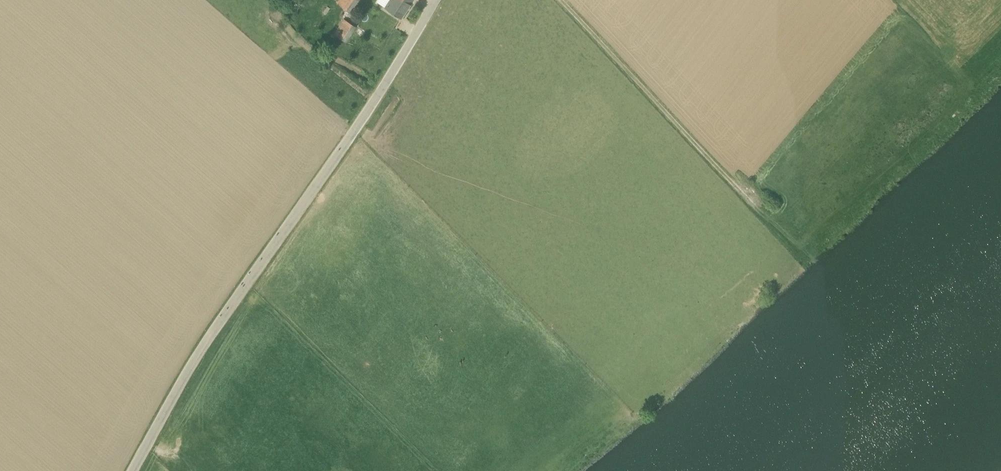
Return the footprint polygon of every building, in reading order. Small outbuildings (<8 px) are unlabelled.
[(337,2),(350,12),(358,0),(338,0),(337,2)] [(385,7),(401,17),(413,0),(389,0),(385,7)] [(342,21),(334,32),(345,40),(354,29),(342,21)]
